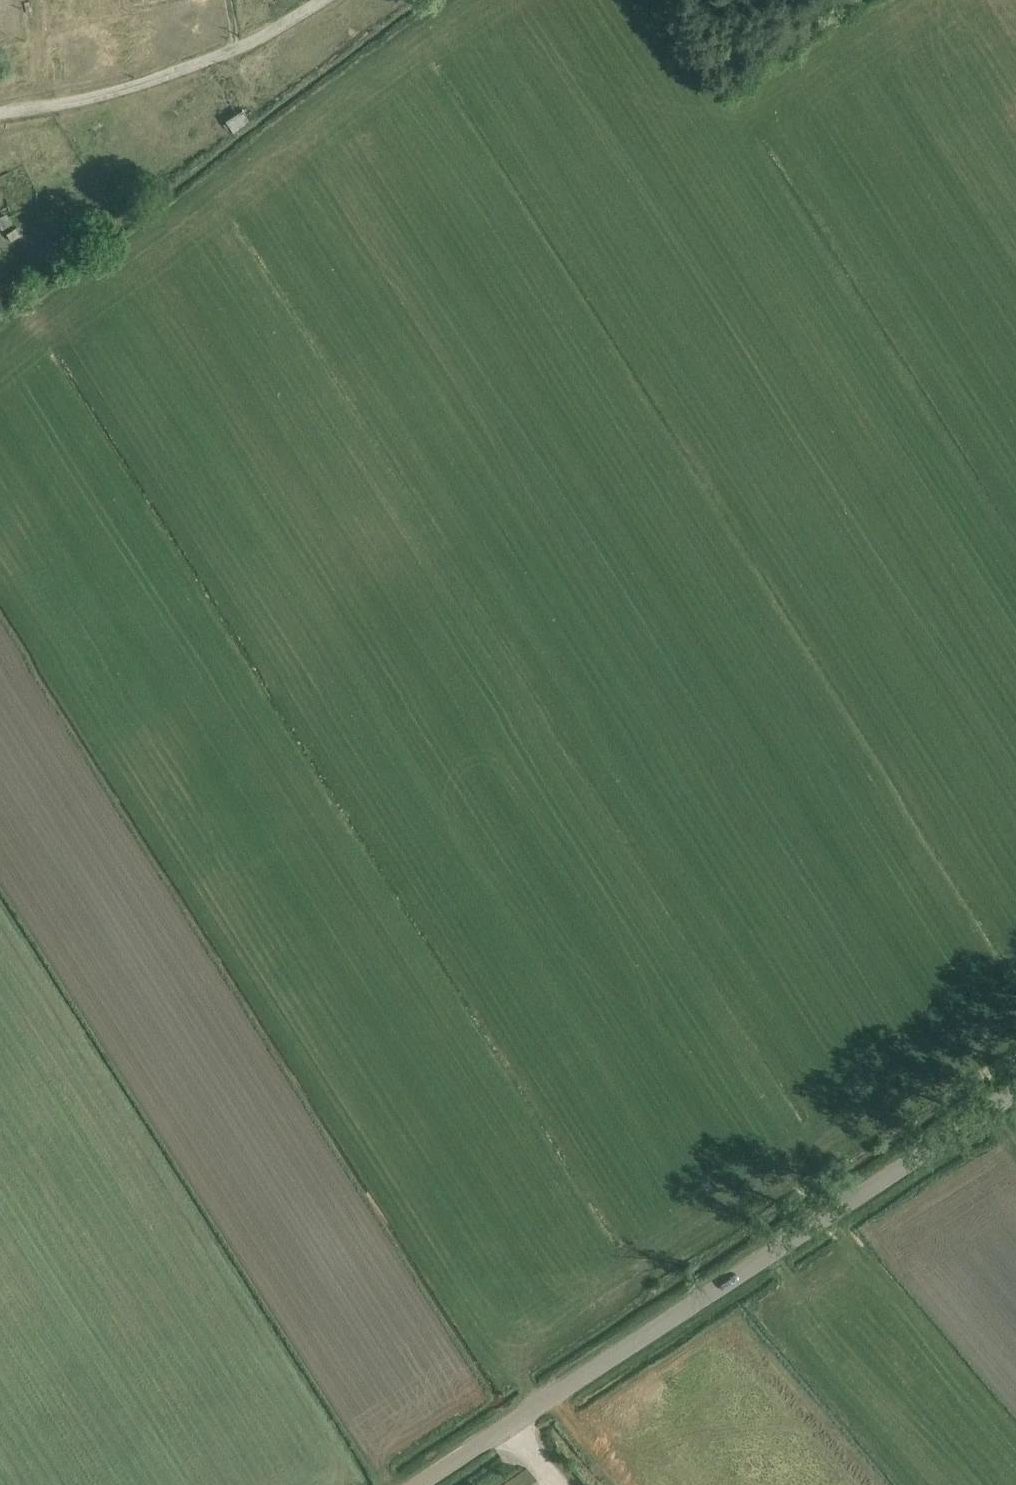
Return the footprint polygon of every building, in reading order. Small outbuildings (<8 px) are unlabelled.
[(234,136),(250,124),(241,111),(225,123),(234,136)] [(1,234),(13,228),(8,217),(0,221),(0,231),(1,234)]
